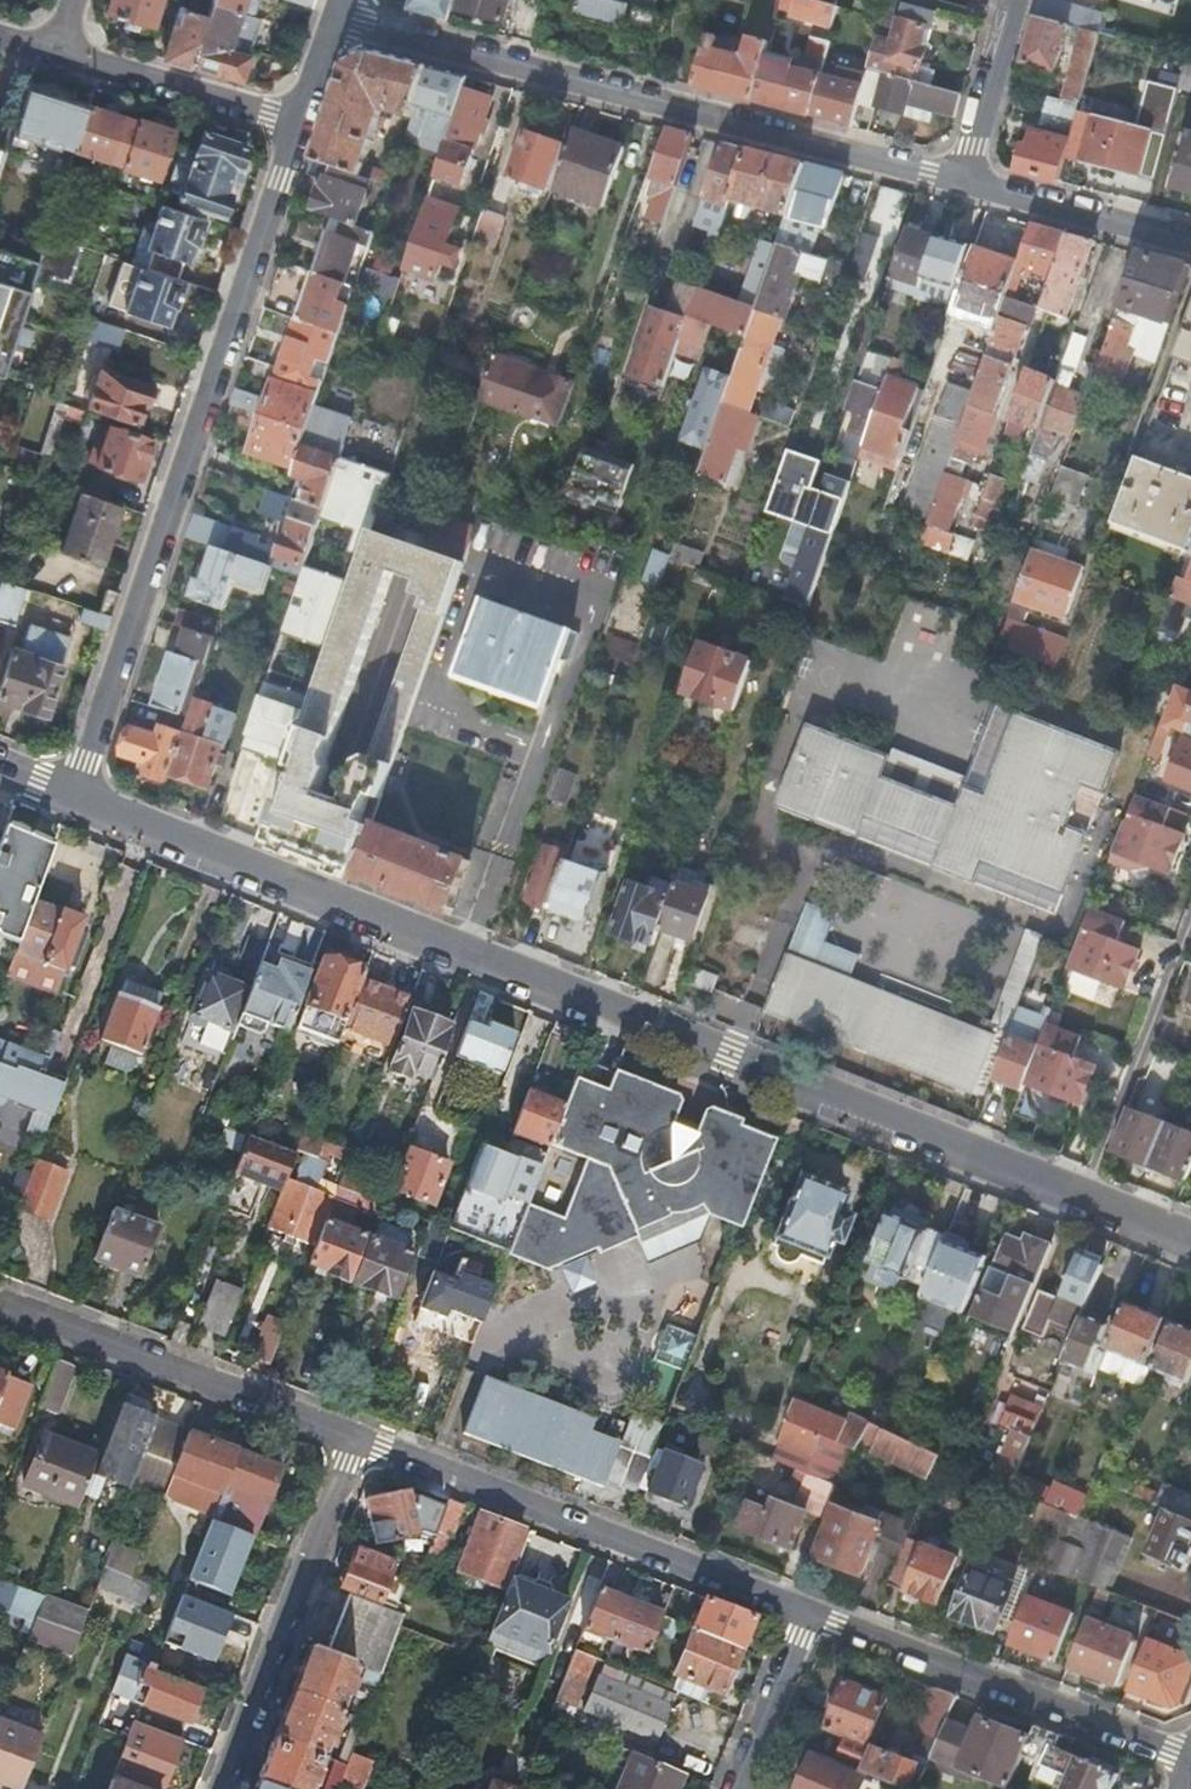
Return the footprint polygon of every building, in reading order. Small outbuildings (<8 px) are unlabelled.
[(158,0),(110,0),(107,12),(150,24),(158,0)] [(212,0),(191,0),(189,7),(208,13),(212,0)] [(241,9),(214,0),(212,0),(208,13),(200,39),(249,54),(261,15),(241,9)] [(244,0),(214,0),(241,9),(244,0)] [(407,8),(448,19),(453,0),(409,0),(407,8)] [(457,8),(501,20),(506,0),(459,0),(457,8)] [(656,36),(662,12),(654,9),(619,0),(576,0),(573,15),(656,36)] [(654,9),(657,0),(619,0),(654,9)] [(779,0),(748,0),(739,32),(749,35),(769,40),(779,0)] [(822,0),(794,0),(791,11),(832,22),(833,18),(837,4),(822,0)] [(899,0),(887,0),(883,17),(879,31),(869,67),(884,71),(917,80),(920,67),(920,66),(925,46),(921,45),(931,9),(899,0)] [(1033,16),(1068,25),(1070,26),(1073,12),(1037,2),(1033,16)] [(191,64),(200,39),(208,13),(189,7),(186,7),(180,25),(175,24),(164,56),(191,64)] [(1080,29),(1097,33),(1102,15),(1074,8),(1073,12),(1070,26),(1080,29)] [(1033,16),(1020,62),(1055,71),(1068,25),(1033,16)] [(1092,55),(1097,33),(1080,29),(1074,51),(1092,55)] [(692,83),(753,99),(766,51),(769,40),(749,35),(744,56),(733,53),(734,48),(727,46),(726,52),(714,48),(718,35),(706,32),(692,83)] [(753,99),(811,114),(825,62),(831,40),(827,39),(813,36),(804,68),(782,62),(784,56),(766,51),(753,99)] [(249,54),(200,39),(191,64),(242,78),(249,54)] [(415,104),(428,64),(369,49),(344,63),(312,158),(368,176),(379,180),(388,183),(392,171),(364,161),(377,121),(382,123),(385,116),(380,114),(382,107),(411,114),(415,104)] [(1064,158),(1152,180),(1177,89),(1186,57),(1155,49),(1134,127),(1076,112),(1064,158)] [(1061,99),(1079,103),(1092,55),(1074,51),(1061,99)] [(1177,89),(1190,93),(1190,58),(1186,57),(1177,89)] [(811,114),(851,125),(857,101),(874,106),(875,104),(884,71),(869,67),(865,73),(825,62),(811,114)] [(466,74),(428,64),(415,104),(411,114),(404,136),(441,149),(462,87),(462,86),(466,74)] [(920,66),(920,67),(917,80),(930,83),(934,69),(920,66)] [(955,114),(961,92),(930,83),(917,80),(884,71),(875,104),(904,112),(908,101),(934,108),(955,114)] [(59,148),(60,144),(74,101),(30,87),(12,141),(29,146),(31,139),(59,148)] [(462,87),(441,149),(433,174),(433,175),(460,183),(477,132),(484,133),(488,120),(482,118),(489,95),(462,87)] [(74,101),(60,144),(74,149),(89,101),(75,97),(74,101)] [(1015,170),(1058,181),(1064,158),(1076,112),(1077,107),(1048,100),(1040,132),(1031,130),(1027,146),(1022,145),(1015,170)] [(89,101),(74,149),(109,160),(124,112),(89,101)] [(931,120),(934,108),(908,101),(904,112),(931,120)] [(135,118),(120,165),(156,176),(171,130),(135,118)] [(551,186),(602,204),(622,144),(572,127),(551,186)] [(662,224),(693,134),(670,128),(647,194),(654,196),(646,218),(662,224)] [(203,129),(191,164),(228,177),(233,164),(239,166),(246,144),(203,129)] [(543,193),(560,142),(524,130),(510,174),(529,180),(526,187),(543,193)] [(1190,192),(1190,135),(1186,134),(1171,187),(1190,192)] [(730,198),(748,147),(746,147),(746,148),(722,141),(702,197),(696,216),(694,222),(710,228),(709,233),(708,234),(708,235),(708,236),(708,237),(709,237),(709,238),(709,239),(710,240),(713,241),(714,241),(720,224),(721,222),(727,205),(729,198),(730,198)] [(190,149),(180,145),(175,159),(185,162),(190,149)] [(788,214),(805,163),(748,147),(730,198),(731,199),(732,199),(738,201),(749,204),(788,214)] [(368,176),(312,158),(307,173),(323,179),(321,186),(320,186),(312,210),(330,216),(343,220),(353,224),(368,176)] [(184,210),(206,218),(209,209),(223,213),(230,191),(224,189),(228,177),(191,164),(185,162),(175,159),(171,174),(186,179),(179,199),(187,201),(184,210)] [(826,227),(845,173),(805,163),(788,214),(787,214),(786,219),(778,242),(756,305),(746,335),(732,375),(707,447),(699,471),(723,479),(736,444),(743,446),(754,412),(747,410),(757,381),(771,341),(781,311),(787,313),(801,272),(820,278),(823,269),(824,267),(840,272),(844,262),(828,257),(811,252),(796,247),(804,221),(820,225),(826,227)] [(228,177),(241,181),(245,168),(239,166),(233,164),(228,177)] [(108,169),(103,184),(113,187),(118,172),(108,169)] [(118,172),(113,187),(125,191),(130,176),(118,172)] [(236,193),(241,181),(228,177),(224,189),(230,191),(236,193)] [(388,183),(379,180),(374,197),(383,200),(388,183)] [(435,275),(458,205),(427,194),(401,271),(407,272),(409,267),(435,275)] [(746,216),(749,204),(738,201),(735,213),(746,216)] [(197,245),(206,218),(184,210),(162,203),(153,229),(145,226),(134,262),(137,263),(142,265),(180,278),(186,259),(189,260),(194,244),(197,245)] [(503,213),(483,206),(472,239),(492,245),(503,213)] [(778,242),(786,219),(770,213),(762,236),(778,242)] [(372,230),(353,224),(343,220),(338,235),(326,230),(312,271),(334,278),(341,281),(355,239),(368,244),(372,230)] [(811,252),(820,225),(804,221),(796,247),(811,252)] [(1067,233),(1030,223),(1017,260),(1015,267),(1024,269),(1026,263),(1054,273),(1067,233)] [(921,276),(936,233),(908,224),(887,283),(892,285),(895,278),(918,286),(921,276)] [(881,235),(864,229),(849,272),(866,278),(881,235)] [(69,282),(82,244),(47,231),(38,258),(35,270),(69,282)] [(953,287),(968,243),(936,233),(921,276),(953,287)] [(1066,317),(1093,240),(1067,233),(1054,273),(1048,290),(1042,309),(1047,311),(1066,317)] [(756,305),(778,242),(762,236),(747,282),(741,300),(756,305)] [(1015,267),(1017,260),(973,245),(950,314),(993,330),(1005,296),(1007,289),(1015,267)] [(25,254),(0,246),(0,330),(25,254)] [(1143,396),(1190,265),(1137,252),(1118,306),(1141,314),(1138,320),(1156,327),(1132,393),(1143,396)] [(27,294),(35,270),(38,258),(25,254),(0,330),(0,372),(1,372),(27,294)] [(379,254),(375,266),(388,270),(393,258),(379,254)] [(176,306),(185,280),(180,278),(142,265),(137,263),(134,262),(125,259),(110,301),(128,307),(128,308),(168,322),(174,305),(176,306)] [(312,271),(311,271),(295,317),(338,331),(348,303),(328,296),(334,278),(312,271)] [(741,300),(747,282),(729,276),(723,294),(741,300)] [(946,306),(953,287),(921,276),(918,286),(917,288),(916,288),(915,294),(914,295),(946,306)] [(895,278),(892,285),(892,286),(915,294),(916,288),(917,288),(918,286),(895,278)] [(687,317),(698,287),(680,280),(669,311),(651,305),(629,368),(665,381),(667,375),(676,349),(677,347),(680,337),(687,317)] [(746,335),(756,305),(741,300),(723,294),(719,292),(698,285),(698,287),(687,317),(680,337),(683,337),(702,344),(709,322),(746,335)] [(1042,309),(1048,290),(1034,286),(1030,299),(1031,305),(1033,306),(1042,309)] [(1016,292),(1007,289),(1005,296),(1013,299),(1016,292)] [(1013,299),(1005,296),(993,330),(973,389),(928,517),(927,522),(947,529),(966,477),(962,475),(972,449),(982,452),(985,445),(984,444),(1026,324),(1018,322),(1024,303),(1013,299)] [(1033,306),(1031,305),(1024,303),(1018,322),(1026,324),(1033,306)] [(1173,358),(1190,364),(1190,310),(1173,358)] [(267,398),(235,387),(230,403),(262,414),(250,449),(294,464),(313,407),(323,378),(311,375),(317,357),(328,361),(338,331),(295,317),(276,376),(274,376),(267,398)] [(1092,379),(1120,388),(1127,368),(1120,365),(1134,325),(1114,317),(1092,379)] [(703,344),(702,344),(683,337),(680,337),(677,347),(676,349),(698,357),(699,355),(703,344)] [(786,346),(771,341),(757,381),(771,386),(786,346)] [(1086,344),(1075,341),(1047,425),(1068,432),(1081,396),(1070,392),(1076,376),(1086,344)] [(430,358),(485,376),(490,362),(435,343),(430,358)] [(887,376),(888,377),(894,358),(882,354),(875,373),(887,376)] [(485,376),(478,398),(556,424),(571,380),(553,373),(550,380),(532,373),(533,368),(493,355),(490,362),(485,376)] [(146,397),(148,397),(153,384),(101,366),(89,402),(138,419),(146,397)] [(707,447),(732,375),(707,367),(682,439),(707,447)] [(1039,429),(1056,380),(1027,370),(1009,419),(1039,429)] [(898,463),(908,435),(903,434),(916,393),(903,389),(905,382),(888,377),(887,376),(885,381),(861,451),(898,463)] [(859,457),(861,451),(885,381),(880,380),(878,387),(857,380),(847,408),(856,412),(842,451),(859,457)] [(928,517),(973,389),(949,380),(911,487),(902,507),(928,517)] [(760,395),(754,412),(760,414),(771,418),(777,401),(760,395)] [(82,420),(86,408),(68,401),(65,415),(82,420)] [(777,401),(771,418),(788,425),(794,407),(777,401)] [(299,500),(323,508),(340,457),(340,456),(352,421),(313,407),(294,464),(291,473),(300,476),(307,478),(299,500)] [(103,441),(96,438),(88,460),(138,478),(145,458),(151,454),(153,447),(151,440),(152,437),(110,422),(103,441)] [(736,444),(723,479),(730,482),(743,446),(736,444)] [(588,448),(575,483),(619,500),(633,466),(588,448)] [(49,468),(52,456),(44,453),(40,464),(49,468)] [(40,464),(39,469),(67,479),(72,463),(52,456),(49,468),(40,464)] [(301,573),(282,632),(332,648),(371,532),(390,475),(340,456),(340,457),(323,508),(320,516),(355,528),(339,574),(305,562),(304,564),(301,573)] [(1137,457),(1113,521),(1190,550),(1190,548),(1190,477),(1137,457)] [(1089,478),(1060,468),(1043,518),(1061,524),(1075,504),(1079,505),(1089,478)] [(808,605),(823,562),(853,473),(847,471),(845,476),(830,471),(786,598),(808,605)] [(977,512),(1006,522),(1011,507),(997,502),(1005,478),(990,474),(977,512)] [(293,497),(299,500),(307,478),(300,476),(293,497)] [(280,492),(268,488),(260,511),(266,513),(272,516),(287,521),(276,556),(270,554),(271,549),(262,546),(260,551),(254,549),(257,539),(217,524),(192,515),(185,535),(211,543),(249,556),(270,563),(273,564),(301,573),(304,564),(305,562),(320,516),(323,508),(299,500),(293,497),(280,492)] [(62,549),(102,562),(121,503),(82,489),(62,549)] [(564,506),(561,515),(583,522),(586,514),(564,506)] [(522,528),(553,539),(554,537),(558,523),(528,512),(522,528)] [(474,530),(476,525),(438,513),(436,518),(474,530)] [(425,550),(463,562),(474,530),(436,518),(425,550)] [(380,796),(383,787),(388,773),(396,750),(406,723),(463,562),(425,550),(371,532),(332,648),(317,694),(293,764),(302,767),(299,774),(297,774),(295,782),(297,782),(290,803),(281,800),(271,829),(267,841),(352,875),(370,824),(361,821),(371,793),(380,796)] [(1032,547),(1067,560),(1071,548),(1036,536),(1032,547)] [(262,588),(270,563),(249,556),(211,543),(201,576),(197,575),(194,577),(190,592),(191,595),(195,596),(194,598),(223,608),(233,578),(262,588)] [(702,555),(673,545),(669,556),(697,566),(698,566),(702,555)] [(1032,547),(1009,614),(1025,619),(1031,605),(1066,617),(1084,566),(1067,560),(1032,547)] [(1190,550),(1180,577),(1190,581),(1190,548),(1190,550)] [(693,578),(712,584),(716,572),(698,566),(697,566),(693,578)] [(730,590),(734,579),(716,572),(712,584),(730,590)] [(27,585),(2,577),(0,582),(0,617),(14,622),(27,585)] [(1190,581),(1180,577),(1164,621),(1174,625),(1178,612),(1190,617),(1190,581)] [(82,603),(99,609),(104,592),(105,591),(80,584),(75,601),(82,603)] [(786,598),(773,593),(768,607),(803,619),(808,605),(786,598)] [(524,611),(483,596),(455,674),(543,705),(569,628),(529,613),(530,609),(525,608),(524,611)] [(175,608),(171,619),(192,626),(202,630),(206,618),(175,608)] [(1057,666),(1067,639),(1007,618),(1005,625),(997,646),(1057,666)] [(207,661),(215,634),(202,630),(192,626),(183,653),(207,661)] [(639,643),(606,632),(598,656),(631,667),(639,643)] [(734,707),(751,658),(734,653),(699,641),(682,689),(717,701),(734,707)] [(26,704),(45,710),(60,661),(12,645),(0,683),(0,696),(11,699),(11,700),(25,705),(26,704)] [(275,654),(254,647),(244,676),(265,683),(267,678),(275,654)] [(170,649),(152,704),(159,706),(174,711),(189,716),(195,698),(198,687),(207,661),(183,653),(170,649)] [(265,683),(244,747),(278,759),(293,764),(317,694),(267,678),(265,683)] [(210,691),(198,687),(195,698),(189,716),(172,770),(210,783),(221,745),(207,740),(217,708),(218,706),(206,702),(210,691)] [(152,704),(131,697),(125,713),(153,723),(159,706),(152,704)] [(889,753),(807,722),(774,804),(921,861),(1056,915),(1121,751),(997,702),(967,779),(952,773),(891,748),(889,753)] [(235,714),(217,708),(207,740),(221,745),(224,746),(235,714)] [(145,772),(169,780),(172,770),(189,716),(174,711),(171,719),(177,721),(174,730),(161,725),(159,732),(132,724),(123,755),(148,763),(145,772)] [(1157,759),(1169,728),(1160,725),(1148,756),(1157,759)] [(1190,790),(1190,741),(1185,739),(1169,782),(1190,790)] [(668,749),(664,762),(681,767),(685,755),(668,749)] [(402,752),(396,750),(388,773),(394,776),(402,752)] [(278,759),(268,792),(282,796),(293,764),(278,759)] [(559,765),(549,794),(562,799),(573,770),(559,765)] [(394,776),(388,773),(383,787),(394,791),(399,777),(394,776)] [(702,801),(710,777),(701,773),(692,797),(702,801)] [(1186,813),(1134,793),(1125,817),(1109,858),(1108,862),(1132,871),(1151,868),(1169,875),(1185,833),(1179,831),(1186,813)] [(352,875),(449,913),(468,859),(371,820),(370,824),(352,875)] [(52,843),(4,824),(0,836),(0,933),(17,939),(32,898),(52,843)] [(525,899),(548,907),(566,856),(567,850),(545,842),(525,899)] [(566,856),(548,907),(590,922),(607,870),(566,856)] [(671,894),(659,928),(693,940),(712,883),(679,871),(671,894)] [(638,938),(653,943),(659,928),(671,894),(629,880),(612,930),(638,939),(638,938)] [(82,917),(32,898),(17,939),(13,950),(5,972),(55,990),(63,969),(82,917)] [(787,955),(848,979),(858,952),(824,939),(834,911),(806,900),(787,950),(788,951),(787,955)] [(1133,926),(1090,909),(1080,936),(1074,952),(1069,964),(1068,969),(1125,991),(1141,949),(1126,944),(1133,926)] [(1039,953),(1043,941),(1045,934),(1027,928),(991,1021),(998,1024),(973,1089),(986,1094),(1009,1033),(1018,1009),(1039,953)] [(259,964),(267,942),(249,934),(235,971),(253,978),(259,964)] [(1069,964),(1074,952),(1043,941),(1039,953),(1069,964)] [(363,971),(366,964),(326,948),(323,956),(363,971)] [(767,1010),(768,1006),(857,1042),(973,1089),(998,1024),(991,1021),(981,1017),(976,1030),(875,990),(848,979),(787,955),(788,951),(787,950),(786,950),(764,1009),(767,1010)] [(297,1026),(336,1042),(342,1027),(361,978),(363,973),(363,971),(323,956),(297,1026)] [(268,1025),(286,1032),(309,972),(280,961),(276,970),(259,964),(253,978),(249,989),(235,1024),(264,1035),(268,1025)] [(717,976),(691,966),(686,981),(712,991),(717,976)] [(206,1021),(232,1031),(235,1024),(249,989),(206,972),(188,1021),(204,1027),(206,1021)] [(361,978),(342,1027),(390,1046),(403,1011),(408,998),(383,987),(386,982),(363,973),(361,978)] [(116,993),(156,1008),(161,993),(122,977),(116,993)] [(466,1021),(478,1025),(484,1011),(485,1011),(491,996),(478,991),(466,1021)] [(139,1053),(156,1008),(116,993),(99,1038),(111,1042),(136,1052),(139,1053)] [(408,998),(403,1011),(409,1013),(388,1070),(406,1077),(410,1068),(432,1077),(451,1027),(431,1019),(435,1009),(411,1000),(408,998)] [(1046,1025),(1052,1011),(1044,1008),(1041,1018),(1018,1009),(1009,1033),(1012,1034),(996,1079),(1022,1089),(1024,1084),(1039,1044),(1046,1025)] [(198,1044),(224,1054),(232,1031),(206,1021),(204,1027),(198,1044)] [(466,1021),(453,1056),(498,1073),(513,1033),(487,1022),(484,1028),(478,1025),(466,1021)] [(1083,1039),(1046,1025),(1039,1044),(1024,1084),(1082,1106),(1097,1065),(1076,1057),(1083,1039)] [(40,1054),(47,1057),(56,1030),(49,1028),(40,1053),(40,1054)] [(1,1101),(6,1093),(18,1098),(17,1101),(51,1113),(64,1078),(36,1067),(40,1054),(40,1053),(0,1037),(0,1101),(1,1101)] [(130,1067),(136,1052),(111,1042),(106,1054),(103,1052),(100,1060),(102,1065),(110,1067),(111,1064),(126,1070),(130,1067)] [(544,1153),(506,1251),(535,1261),(578,1243),(575,1237),(587,1232),(592,1246),(634,1227),(631,1222),(660,1210),(661,1205),(665,1207),(669,1208),(673,1208),(677,1208),(681,1207),(685,1205),(689,1203),(692,1200),(695,1197),(697,1196),(707,1212),(739,1225),(772,1141),(738,1127),(740,1121),(704,1106),(698,1109),(694,1121),(673,1112),(677,1101),(673,1094),(612,1070),(604,1089),(573,1077),(563,1104),(547,1146),(544,1153)] [(510,1132),(547,1146),(563,1104),(526,1090),(510,1132)] [(1112,1151),(1149,1166),(1167,1122),(1129,1107),(1112,1151)] [(1190,1172),(1190,1131),(1167,1122),(1149,1166),(1187,1181),(1190,1172)] [(446,1141),(475,1152),(479,1140),(481,1134),(453,1124),(446,1141)] [(247,1134),(234,1169),(281,1187),(294,1152),(247,1134)] [(475,1152),(446,1228),(447,1229),(506,1251),(544,1153),(507,1139),(503,1149),(479,1140),(475,1152)] [(406,1146),(390,1188),(431,1203),(447,1161),(406,1146)] [(294,1152),(281,1187),(266,1226),(314,1244),(324,1219),(333,1196),(312,1188),(319,1171),(310,1167),(314,1156),(295,1149),(294,1152)] [(33,1161),(17,1206),(48,1217),(64,1173),(65,1172),(34,1160),(33,1161)] [(343,1170),(337,1185),(383,1203),(382,1204),(384,1204),(390,1188),(343,1170)] [(845,1193),(827,1186),(814,1181),(798,1175),(774,1235),(780,1238),(778,1243),(778,1244),(777,1245),(777,1247),(777,1248),(778,1249),(780,1250),(781,1251),(782,1251),(783,1251),(785,1251),(786,1250),(787,1249),(788,1247),(813,1257),(815,1252),(823,1255),(831,1235),(839,1238),(849,1212),(839,1208),(845,1193)] [(814,1181),(827,1186),(830,1180),(816,1175),(814,1181)] [(631,1222),(634,1227),(646,1256),(697,1236),(707,1212),(697,1196),(695,1197),(692,1200),(689,1203),(685,1205),(681,1207),(677,1208),(673,1208),(669,1208),(665,1207),(661,1205),(660,1210),(631,1222)] [(92,1258),(138,1275),(157,1226),(111,1208),(92,1258)] [(944,1238),(945,1236),(930,1229),(929,1228),(887,1211),(868,1262),(890,1271),(885,1282),(905,1290),(909,1279),(925,1286),(944,1238)] [(314,1244),(308,1262),(324,1268),(323,1271),(345,1279),(362,1233),(324,1219),(314,1244)] [(427,1221),(415,1252),(436,1260),(447,1229),(446,1228),(427,1221)] [(966,1238),(947,1231),(945,1236),(944,1238),(925,1286),(922,1294),(963,1311),(986,1255),(963,1246),(966,1238)] [(578,1243),(535,1261),(544,1266),(558,1260),(582,1250),(592,1246),(587,1232),(575,1237),(578,1243)] [(1051,1244),(1050,1244),(1026,1234),(1023,1243),(1006,1237),(994,1267),(990,1265),(968,1320),(1011,1338),(1034,1283),(1035,1283),(1051,1244)] [(370,1236),(352,1282),(391,1297),(409,1251),(370,1236)] [(1085,1303),(1102,1263),(1098,1262),(1101,1256),(1083,1249),(1080,1254),(1078,1253),(1061,1293),(1085,1303)] [(582,1250),(558,1260),(568,1284),(593,1274),(582,1250)] [(452,1312),(479,1323),(493,1286),(476,1279),(481,1266),(464,1259),(456,1281),(432,1272),(418,1308),(449,1319),(452,1312)] [(198,1316),(195,1323),(224,1334),(242,1289),(212,1278),(206,1293),(198,1316)] [(1164,1318),(1126,1302),(1120,1316),(1107,1349),(1145,1365),(1164,1318)] [(1107,1349),(1120,1316),(1112,1312),(1108,1320),(1083,1309),(1062,1361),(1095,1375),(1096,1375),(1099,1368),(1107,1349)] [(915,1311),(907,1331),(915,1335),(924,1315),(915,1311)] [(1169,1320),(1150,1367),(1186,1382),(1190,1370),(1190,1330),(1169,1320)] [(682,1369),(696,1335),(665,1323),(652,1357),(682,1369)] [(251,1359),(268,1366),(279,1337),(262,1331),(251,1359)] [(1137,1384),(1145,1365),(1107,1349),(1099,1368),(1137,1384)] [(55,1358),(37,1406),(56,1413),(74,1365),(55,1358)] [(1014,1367),(1008,1365),(1006,1370),(1012,1373),(1014,1367)] [(1009,1379),(1012,1373),(1006,1370),(1003,1377),(1009,1379)] [(1043,1387),(1050,1390),(1056,1375),(1049,1372),(1043,1387)] [(29,1384),(0,1373),(0,1433),(9,1436),(29,1384)] [(604,1480),(635,1492),(636,1488),(652,1446),(659,1430),(662,1423),(631,1411),(625,1427),(619,1441),(590,1429),(595,1418),(486,1375),(464,1432),(602,1486),(604,1480)] [(120,1388),(114,1402),(142,1413),(148,1399),(120,1388)] [(846,1419),(795,1399),(786,1421),(820,1434),(833,1440),(855,1449),(860,1439),(870,1421),(870,1420),(849,1410),(846,1419)] [(95,1452),(89,1468),(129,1483),(154,1417),(142,1413),(114,1402),(95,1452)] [(665,1415),(662,1423),(659,1430),(669,1434),(675,1420),(665,1415)] [(129,1483),(134,1485),(159,1419),(154,1417),(129,1483)] [(134,1485),(162,1497),(163,1493),(187,1430),(159,1419),(134,1485)] [(820,1434),(786,1421),(778,1442),(811,1455),(820,1434)] [(919,1443),(870,1421),(860,1439),(873,1446),(872,1449),(928,1476),(939,1453),(919,1443)] [(1010,1486),(1016,1473),(1031,1436),(1008,1426),(987,1475),(999,1481),(1010,1486)] [(187,1430),(163,1493),(212,1512),(223,1483),(234,1454),(225,1450),(227,1445),(187,1430)] [(23,1483),(76,1503),(77,1500),(89,1468),(95,1452),(43,1432),(23,1483)] [(817,1477),(835,1484),(836,1485),(855,1449),(833,1440),(817,1477)] [(223,1483),(212,1512),(209,1519),(254,1536),(285,1451),(264,1443),(259,1458),(239,1450),(227,1484),(223,1483)] [(652,1446),(636,1488),(682,1506),(698,1464),(652,1446)] [(1133,1475),(1109,1464),(1102,1482),(1101,1482),(1132,1496),(1151,1504),(1152,1504),(1156,1494),(1129,1482),(1133,1475)] [(1043,1502),(1048,1488),(1016,1473),(1010,1486),(1043,1502)] [(805,1509),(823,1515),(835,1484),(817,1477),(814,1476),(802,1508),(805,1509)] [(1101,1482),(1102,1482),(1094,1478),(1083,1505),(1078,1518),(1059,1510),(1038,1564),(1097,1586),(1109,1591),(1130,1538),(1116,1532),(1132,1496),(1101,1482)] [(1078,1518),(1083,1505),(1048,1488),(1043,1502),(1059,1510),(1078,1518)] [(417,1535),(409,1490),(367,1498),(375,1543),(417,1535)] [(419,1527),(433,1532),(445,1503),(430,1497),(419,1527)] [(433,1532),(422,1563),(434,1568),(447,1534),(450,1535),(462,1503),(447,1497),(445,1503),(433,1532)] [(791,1547),(805,1509),(802,1508),(773,1497),(768,1510),(752,1504),(742,1529),(791,1547)] [(816,1555),(817,1555),(862,1573),(876,1535),(881,1523),(836,1505),(835,1505),(816,1555)] [(1164,1509),(1143,1555),(1181,1572),(1190,1550),(1190,1551),(1190,1520),(1164,1508),(1164,1509)] [(457,1570),(507,1589),(511,1577),(530,1529),(480,1510),(457,1570)] [(899,1555),(906,1536),(908,1531),(900,1529),(904,1520),(885,1512),(881,1523),(876,1535),(883,1538),(879,1548),(899,1555)] [(899,1555),(888,1583),(912,1592),(909,1598),(921,1603),(924,1596),(939,1602),(957,1555),(925,1542),(924,1543),(906,1536),(899,1555)] [(340,1585),(378,1600),(393,1562),(355,1547),(340,1585)] [(104,1566),(95,1588),(123,1598),(143,1605),(150,1586),(131,1579),(131,1577),(104,1566)] [(1027,1592),(1036,1569),(1028,1566),(1019,1569),(1013,1586),(972,1570),(955,1613),(996,1629),(1001,1617),(1016,1622),(1018,1616),(1027,1594),(1027,1592)] [(511,1639),(514,1647),(540,1656),(547,1653),(568,1599),(552,1593),(526,1583),(511,1577),(507,1589),(494,1622),(490,1631),(511,1639)] [(526,1583),(552,1593),(547,1584),(535,1579),(526,1583)] [(31,1620),(39,1593),(0,1581),(0,1610),(31,1620)] [(688,1590),(673,1585),(662,1611),(661,1614),(676,1620),(688,1590)] [(629,1598),(598,1586),(581,1627),(613,1640),(629,1598)] [(163,1642),(215,1662),(234,1611),(182,1591),(163,1642)] [(356,1664),(379,1604),(348,1592),(325,1652),(353,1663),(356,1664)] [(1016,1622),(1008,1642),(1054,1660),(1072,1612),(1027,1594),(1018,1616),(1016,1622)] [(753,1616),(704,1596),(692,1627),(740,1647),(753,1616)] [(662,1611),(629,1598),(613,1640),(646,1653),(661,1614),(662,1611)] [(34,1614),(22,1645),(68,1662),(79,1631),(34,1614)] [(1134,1636),(1086,1617),(1067,1665),(1116,1684),(1134,1636)] [(722,1693),(740,1647),(692,1627),(674,1674),(677,1675),(719,1692),(722,1693)] [(490,1631),(487,1639),(513,1650),(514,1647),(511,1639),(490,1631)] [(1147,1638),(1127,1688),(1176,1707),(1190,1668),(1190,1655),(1147,1638)] [(353,1665),(353,1663),(325,1652),(309,1645),(291,1691),(336,1708),(342,1693),(345,1694),(351,1678),(348,1677),(351,1668),(353,1669),(355,1666),(353,1665)] [(160,1649),(155,1663),(153,1669),(190,1683),(197,1664),(160,1649)] [(587,1654),(573,1649),(551,1705),(564,1711),(587,1654)] [(155,1663),(125,1651),(110,1691),(145,1705),(189,1722),(202,1688),(190,1683),(153,1669),(155,1663)] [(362,1718),(380,1673),(364,1667),(348,1712),(354,1715),(362,1718)] [(582,1711),(655,1741),(670,1706),(598,1675),(582,1711)] [(677,1675),(671,1689),(713,1706),(719,1692),(677,1675)] [(845,1678),(826,1725),(867,1742),(887,1695),(845,1678)] [(945,1718),(956,1694),(942,1688),(932,1685),(915,1727),(938,1736),(944,1722),(945,1718)] [(291,1691),(274,1737),(319,1753),(325,1738),(330,1740),(336,1724),(331,1722),(334,1713),(336,1713),(337,1711),(335,1710),(336,1708),(291,1691)] [(564,1711),(551,1705),(546,1717),(559,1723),(564,1711)] [(126,1736),(133,1719),(121,1714),(114,1731),(126,1736)] [(349,1753),(362,1718),(354,1715),(337,1760),(345,1763),(349,1753)] [(930,1754),(1008,1785),(1021,1755),(1029,1736),(977,1716),(976,1719),(977,1719),(973,1729),(945,1718),(944,1722),(938,1736),(930,1754)] [(790,1718),(782,1737),(814,1749),(821,1731),(790,1718)] [(14,1788),(20,1788),(40,1734),(0,1719),(0,1785),(1,1784),(14,1788)] [(162,1788),(195,1788),(210,1749),(133,1719),(126,1736),(113,1770),(162,1788)] [(1048,1744),(1053,1732),(1033,1724),(1029,1736),(1021,1755),(1040,1763),(1048,1744)] [(257,1782),(277,1788),(305,1788),(307,1783),(313,1785),(318,1770),(313,1768),(317,1757),(319,1758),(321,1754),(319,1753),(274,1737),(257,1782)] [(910,1788),(916,1788),(925,1768),(918,1765),(919,1763),(871,1744),(861,1769),(910,1788)] [(1048,1744),(1040,1763),(1068,1775),(1062,1788),(1110,1788),(1117,1774),(1048,1744)] [(614,1788),(675,1788),(682,1773),(630,1752),(614,1788)] [(355,1755),(349,1753),(345,1763),(339,1778),(337,1785),(343,1787),(355,1755)] [(864,1773),(814,1754),(800,1788),(858,1788),(864,1773)] [(328,1774),(339,1778),(345,1763),(337,1760),(333,1759),(328,1774)] [(111,1777),(106,1788),(142,1788),(111,1777)] [(487,1782),(505,1788),(518,1788),(489,1777),(487,1782)]
